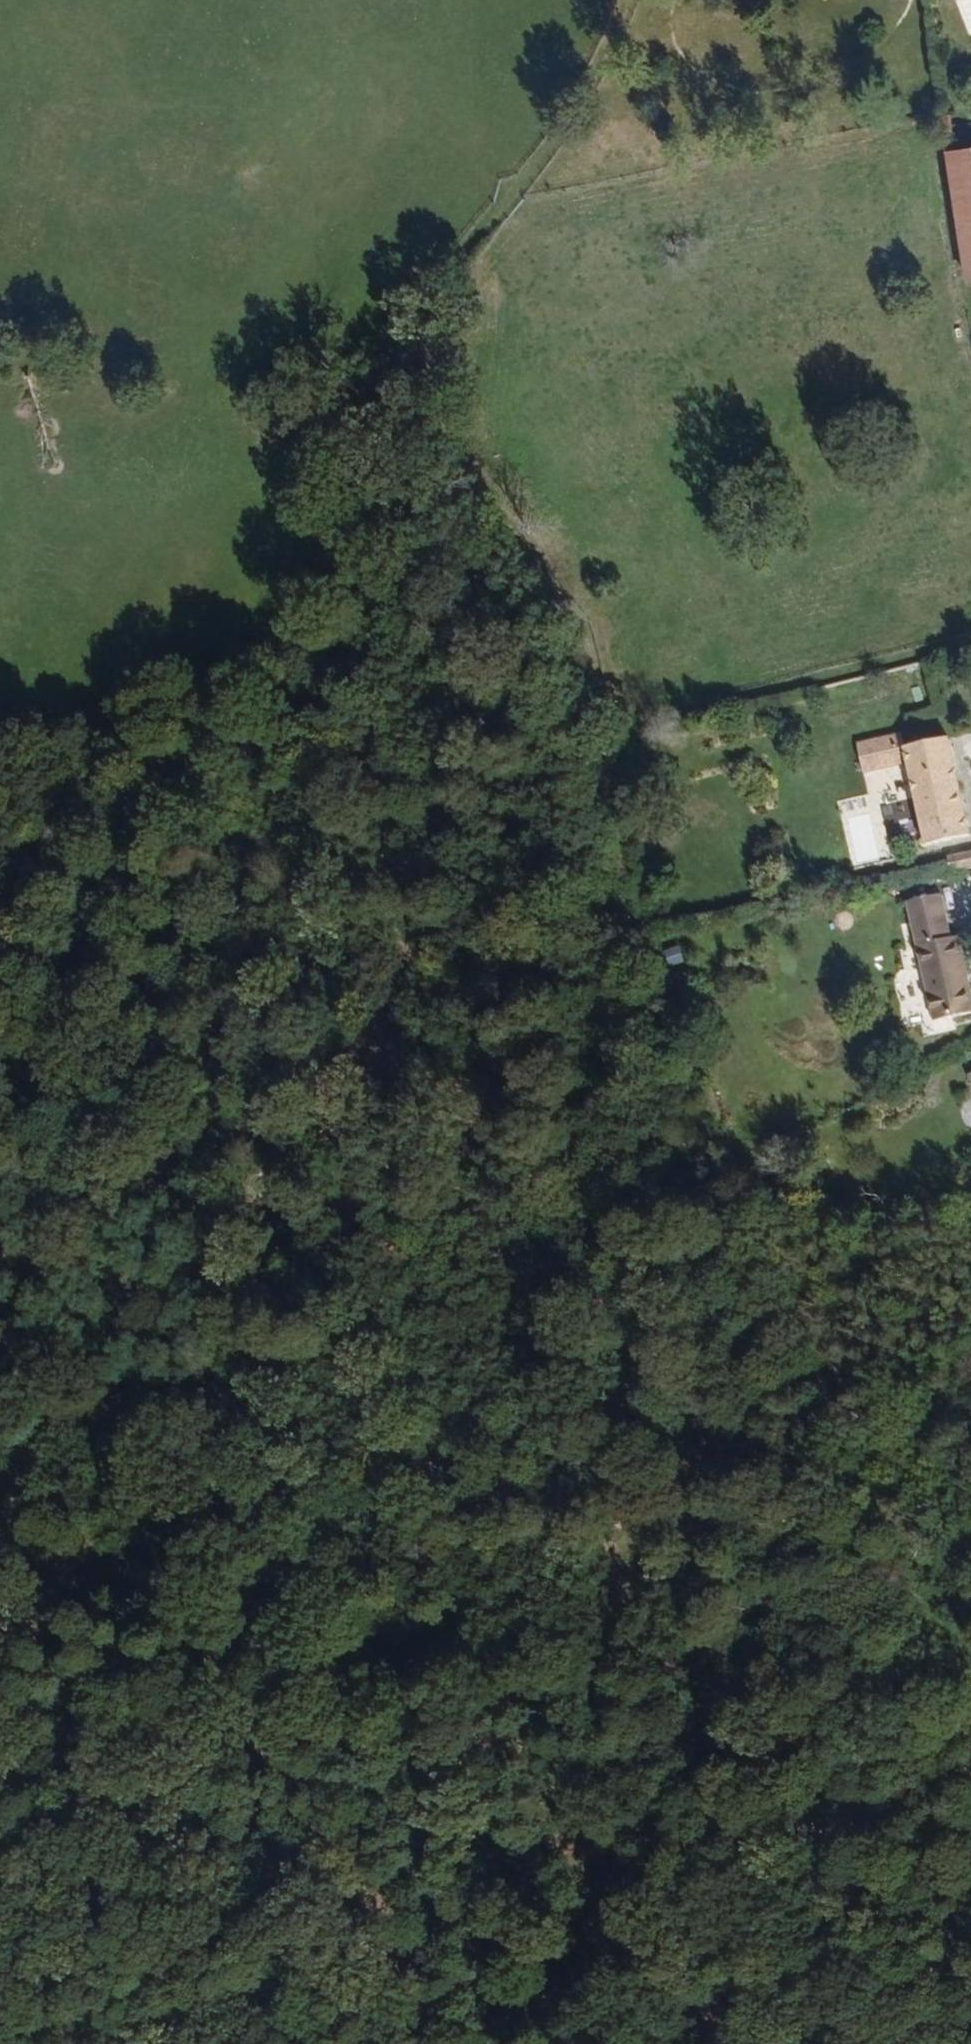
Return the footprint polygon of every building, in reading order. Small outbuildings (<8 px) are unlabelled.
[(951,166),(970,278),(970,163),(951,166)] [(913,741),(873,751),(880,779),(920,769),(913,741)] [(970,807),(970,788),(960,744),(917,754),(920,769),(932,817),(970,807)] [(970,846),(970,807),(932,817),(941,853),(970,846)] [(967,938),(960,940),(951,899),(917,907),(928,952),(969,943),(967,938)] [(970,1012),(970,954),(969,943),(928,952),(942,1018),(970,1012)]
